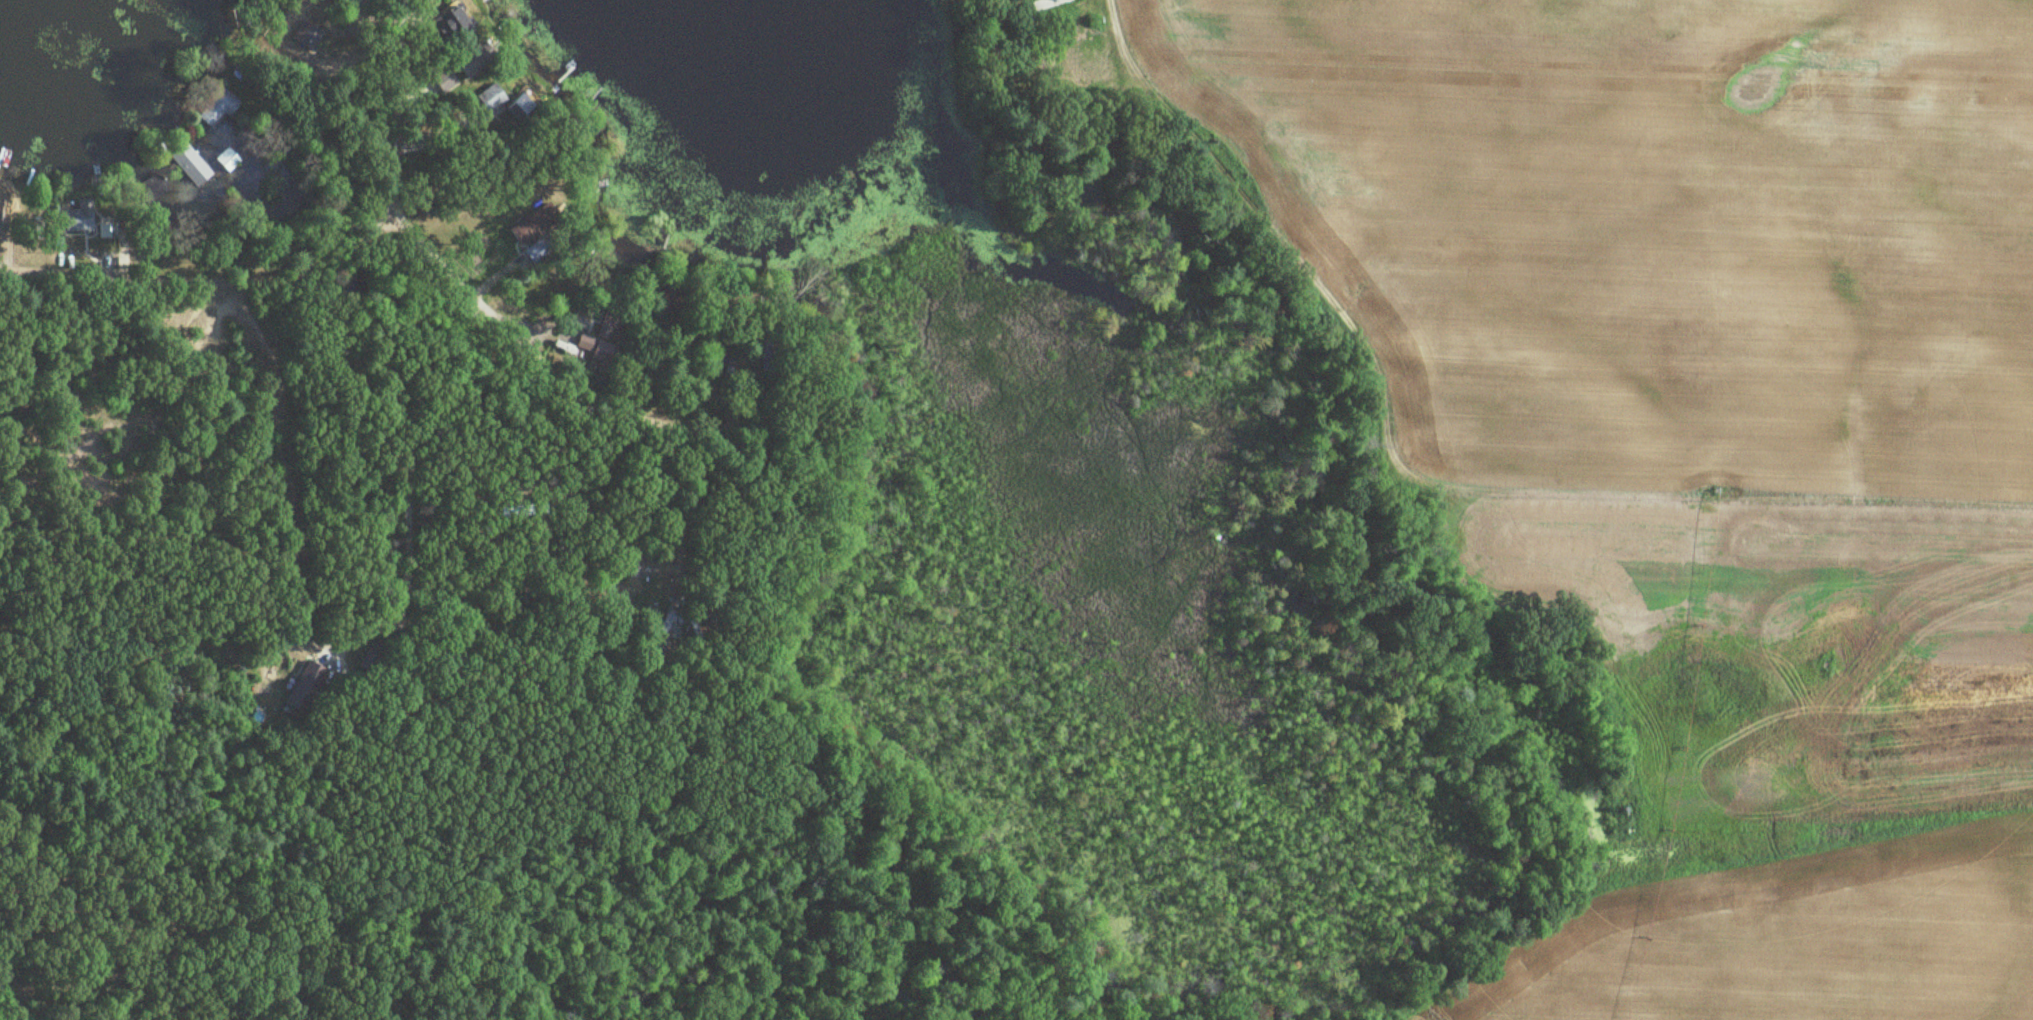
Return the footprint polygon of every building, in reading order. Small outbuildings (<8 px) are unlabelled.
[(479,96),(490,115),(510,103),(498,84),(479,96)] [(510,110),(518,123),(529,116),(521,103),(510,110)] [(238,159),(228,149),(215,162),(225,172),(238,159)] [(67,212),(67,230),(92,230),(92,212),(67,212)] [(114,243),(114,226),(97,226),(97,243),(114,243)] [(669,638),(678,615),(663,610),(654,632),(669,638)] [(319,667),(303,660),(284,707),(300,714),(319,667)]
